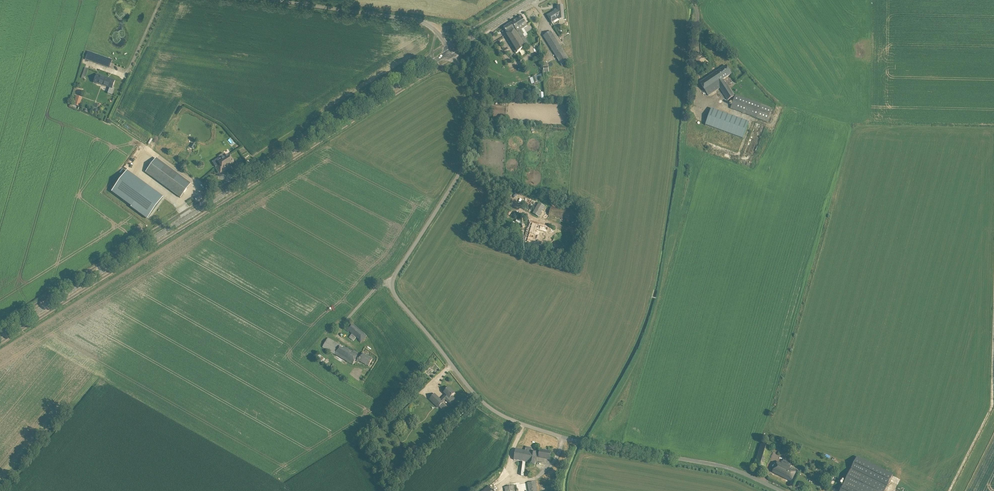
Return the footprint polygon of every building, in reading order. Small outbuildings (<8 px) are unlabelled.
[(564,19),(564,11),(563,6),(558,7),(558,9),(547,16),(552,23),(559,19),(559,20),(564,19)] [(527,26),(524,21),(522,17),(504,28),(508,34),(505,36),(516,54),(527,47),(522,39),(524,38),(522,35),(524,34),(521,30),(527,26)] [(569,60),(551,31),(543,36),(561,64),(569,60)] [(86,58),(85,59),(105,66),(109,68),(110,65),(111,63),(112,60),(107,58),(88,51),(86,58)] [(734,96),(724,79),(731,74),(726,66),(700,83),(703,87),(706,93),(708,96),(720,89),(728,100),(734,96)] [(95,79),(93,82),(109,88),(107,93),(108,94),(111,95),(112,95),(114,88),(113,87),(115,80),(108,78),(106,77),(96,74),(95,79)] [(731,109),(768,122),(773,109),(736,95),(731,109)] [(73,104),(79,106),(82,98),(75,96),(73,104)] [(749,122),(711,108),(705,125),(743,139),(749,122)] [(219,157),(212,162),(215,167),(216,167),(216,166),(217,167),(218,168),(220,172),(227,168),(226,167),(229,165),(233,162),(231,158),(229,155),(221,160),(220,158),(219,157)] [(191,184),(156,158),(146,172),(180,198),(191,184)] [(127,171),(111,192),(131,206),(148,218),(163,197),(147,185),(127,171)] [(533,214),(539,217),(545,206),(543,206),(546,202),(541,200),(533,214)] [(549,216),(581,223),(583,215),(551,207),(549,216)] [(548,228),(535,224),(531,223),(525,242),(537,246),(539,240),(537,240),(540,231),(546,233),(548,228)] [(350,332),(359,340),(359,341),(361,343),(367,336),(352,323),(345,329),(348,332),(350,332)] [(340,345),(328,338),(322,347),(335,354),(340,345)] [(354,351),(353,352),(340,345),(335,354),(353,364),(359,354),(354,351)] [(356,361),(358,362),(359,361),(369,366),(373,359),(363,354),(361,357),(359,356),(356,361)] [(430,399),(438,408),(443,402),(446,399),(450,404),(455,399),(452,396),(455,393),(449,387),(444,392),(446,395),(441,400),(435,394),(431,398),(430,399)] [(754,468),(765,471),(771,448),(761,444),(754,468)] [(536,455),(537,452),(531,451),(531,452),(516,449),(514,460),(529,463),(528,465),(534,466),(535,457),(536,455)] [(536,455),(535,457),(550,460),(551,452),(540,450),(539,455),(536,455)] [(776,457),(772,468),(791,477),(796,466),(776,457)] [(886,485),(887,486),(893,474),(857,457),(840,490),(883,490),(886,485)] [(528,490),(538,490),(536,482),(527,483),(528,490)]
